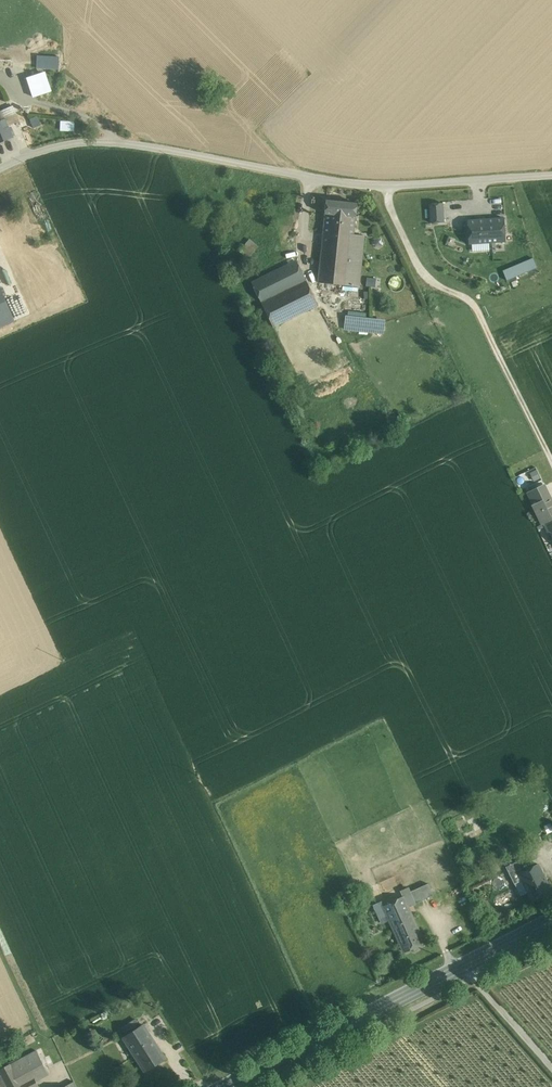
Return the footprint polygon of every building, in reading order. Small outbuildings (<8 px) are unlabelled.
[(39,55),(39,69),(61,69),(61,55),(39,55)] [(14,137),(6,119),(2,120),(0,121),(0,143),(14,137)] [(74,121),(61,121),(61,131),(74,131),(74,121)] [(357,203),(326,200),(325,213),(355,217),(356,217),(357,203)] [(443,203),(429,204),(430,222),(444,222),(443,203)] [(355,217),(325,213),(318,282),(359,286),(364,236),(353,234),(355,217)] [(506,242),(504,218),(468,220),(469,244),(506,242)] [(250,239),(240,251),(248,258),(258,246),(250,239)] [(533,259),(503,271),(507,280),(537,267),(533,259)] [(297,261),(252,283),(261,301),(306,279),(297,261)] [(366,276),(364,284),(373,286),(375,278),(366,276)] [(400,285),(398,276),(390,278),(392,287),(400,285)] [(306,279),(261,301),(273,326),(318,305),(306,279)] [(378,321),(346,317),(345,329),(376,332),(378,321)] [(516,471),(516,482),(538,481),(538,471),(516,471)] [(544,484),(528,492),(534,504),(535,507),(551,499),(544,484)] [(535,507),(534,504),(533,504),(543,524),(546,523),(551,519),(551,501),(551,499),(535,507)] [(517,861),(506,867),(510,874),(520,869),(521,868),(517,861)] [(515,884),(521,896),(529,892),(533,901),(551,891),(538,863),(521,872),(519,873),(522,880),(515,884)] [(520,869),(510,874),(515,884),(522,880),(519,873),(521,872),(520,869)] [(428,883),(411,891),(411,893),(416,903),(434,895),(428,883)] [(411,893),(403,896),(408,907),(416,903),(411,893)] [(403,896),(383,905),(393,926),(413,917),(408,907),(403,896)] [(413,917),(393,926),(404,952),(424,943),(413,917)] [(121,1027),(126,1035),(142,1026),(137,1017),(121,1027)] [(126,1035),(122,1038),(125,1042),(145,1030),(142,1026),(126,1035)] [(145,1030),(125,1042),(143,1072),(163,1060),(145,1030)] [(37,1050),(10,1064),(15,1074),(29,1067),(42,1060),(37,1050)] [(46,1069),(42,1060),(29,1067),(34,1076),(46,1069)] [(10,1064),(0,1069),(3,1074),(7,1083),(9,1086),(22,1086),(15,1074),(10,1064)] [(15,1074),(22,1086),(39,1086),(36,1081),(34,1076),(29,1067),(15,1074)] [(49,1074),(46,1069),(34,1076),(36,1081),(49,1074)] [(3,1074),(0,1075),(0,1086),(9,1086),(7,1083),(3,1074)]
